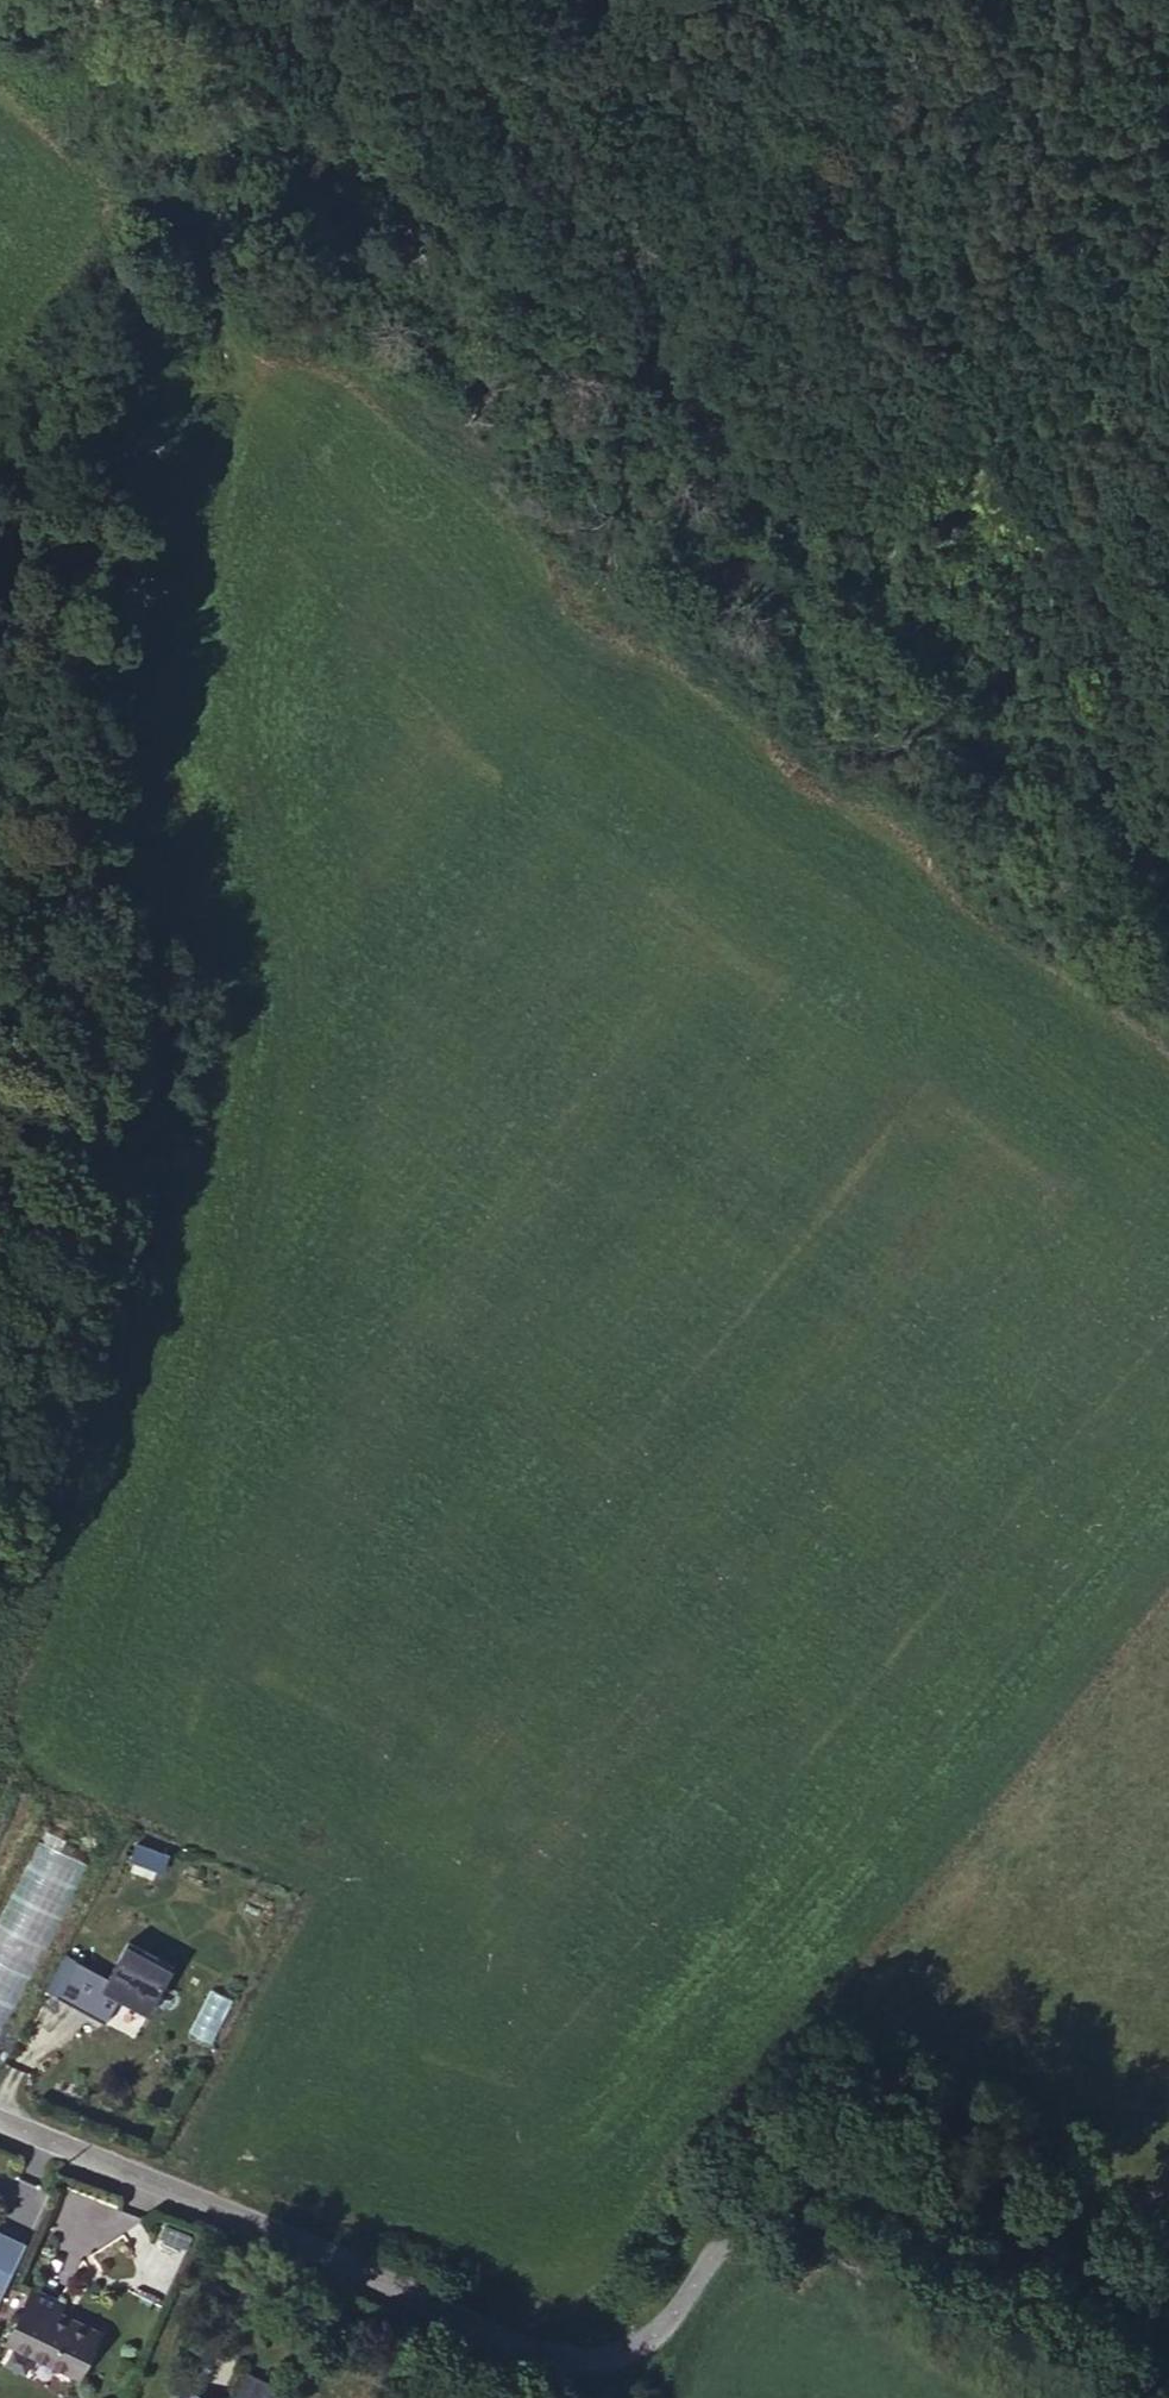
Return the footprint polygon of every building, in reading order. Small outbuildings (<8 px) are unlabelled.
[(285,249),(291,238),(282,231),(275,241),(285,249)] [(119,1869),(150,1881),(156,1864),(126,1852),(119,1869)] [(110,2007),(139,2022),(164,1975),(116,1950),(91,1997),(110,2007)] [(60,2021),(94,2039),(110,2007),(91,1997),(76,1989),(60,2021)] [(44,2192),(14,2183),(0,2229),(0,2231),(19,2236),(23,2223),(33,2226),(44,2192)] [(56,2374),(76,2333),(37,2313),(41,2305),(15,2293),(0,2324),(0,2346),(56,2374)] [(256,2373),(221,2356),(204,2390),(168,2374),(157,2397),(247,2397),(256,2373)]
